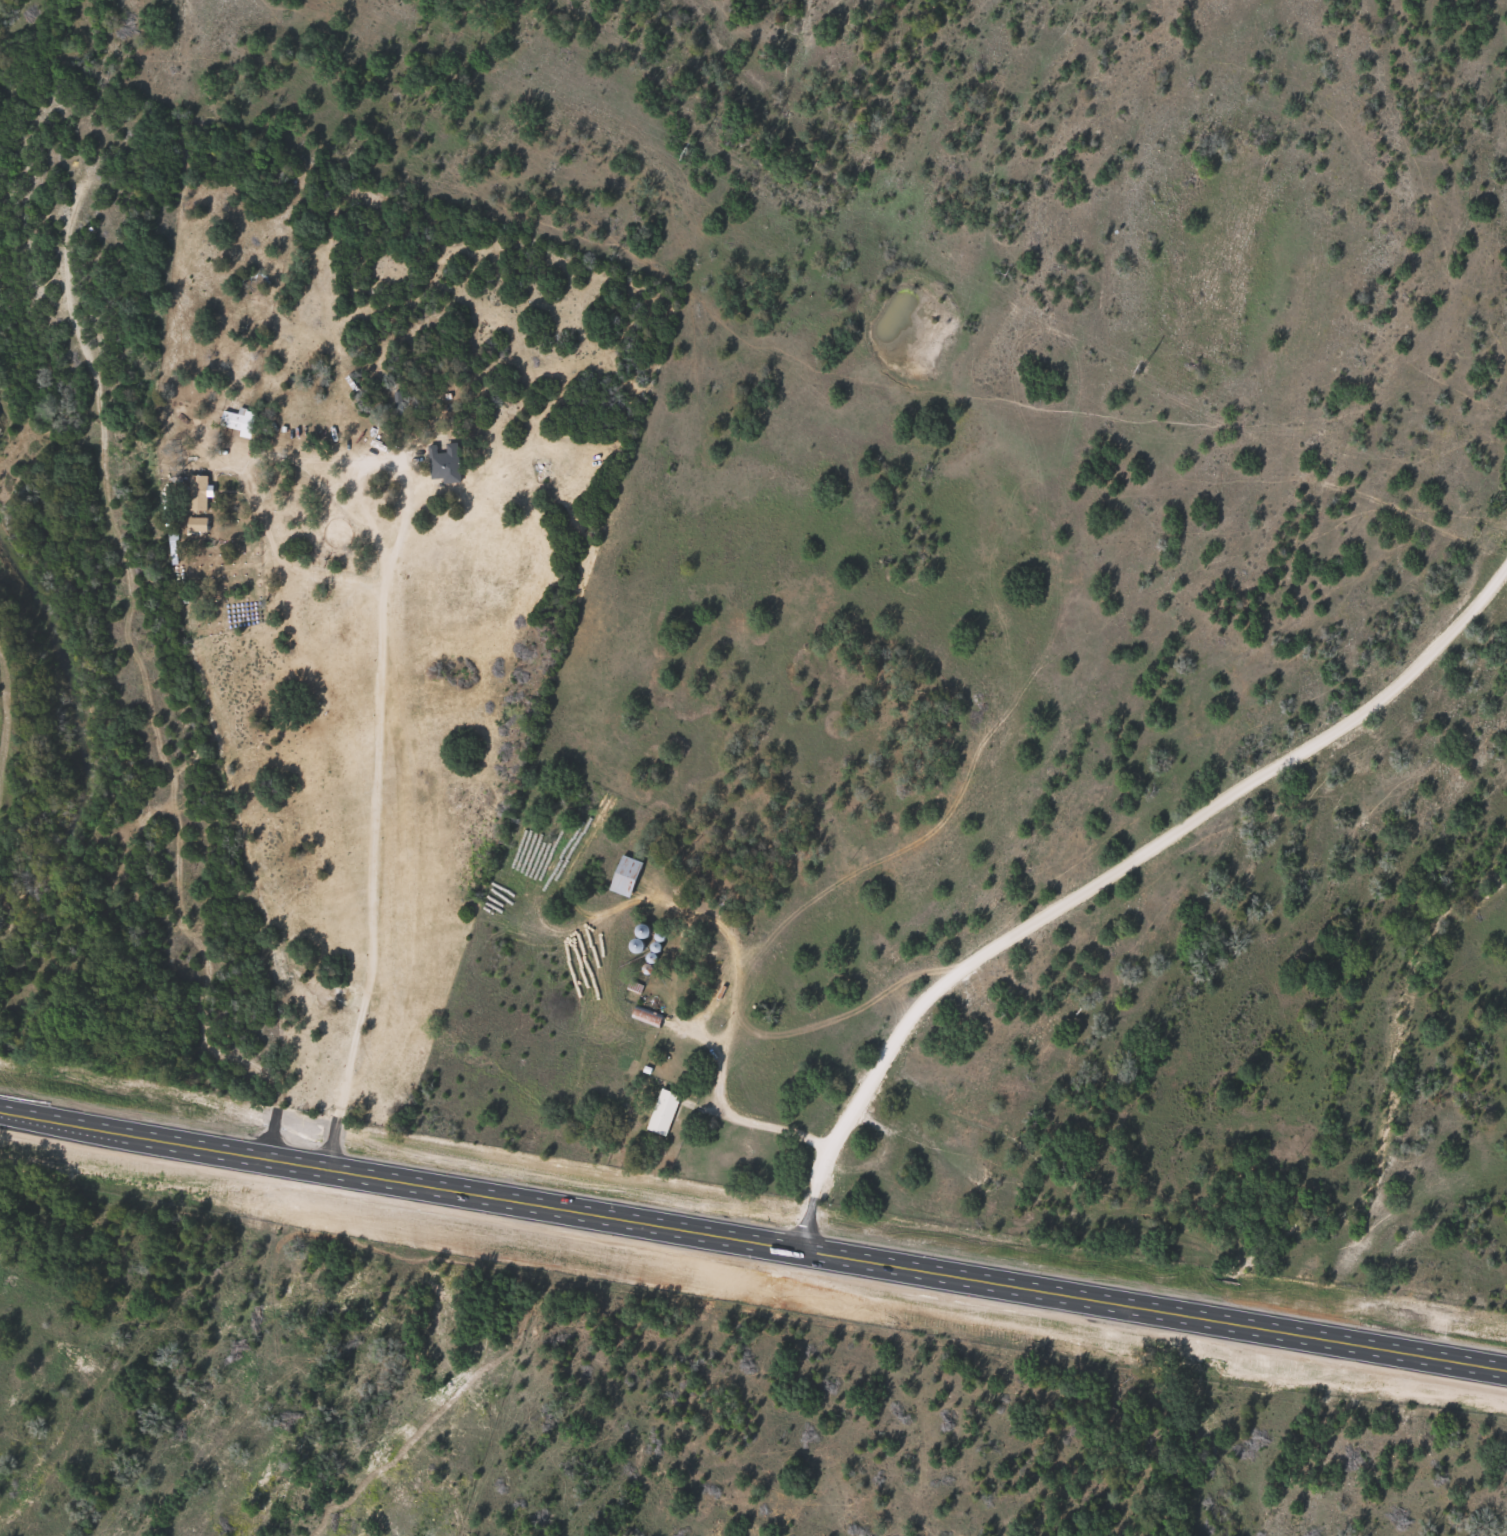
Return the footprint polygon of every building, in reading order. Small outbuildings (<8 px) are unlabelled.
[(250,439),(257,412),(241,408),(239,414),(225,410),(221,425),(242,431),(240,436),(250,439)] [(458,443),(429,444),(431,479),(442,478),(443,483),(461,482),(458,443)] [(209,476),(191,475),(189,511),(208,512),(209,476)] [(208,518),(190,518),(190,531),(208,531),(208,518)] [(632,897),(643,862),(622,855),(611,891),(632,897)] [(651,1023),(654,1013),(636,1007),(633,1017),(651,1023)] [(666,1137),(682,1096),(662,1088),(647,1129),(666,1137)]
